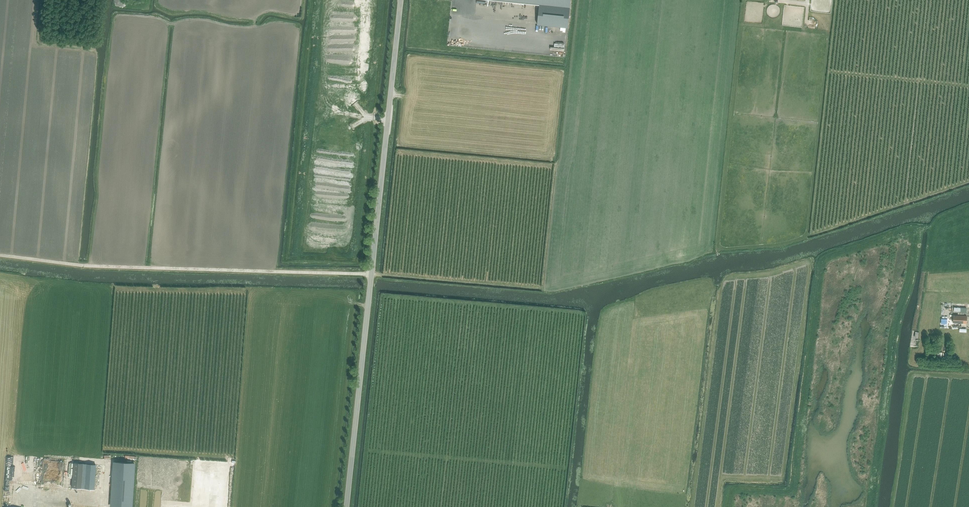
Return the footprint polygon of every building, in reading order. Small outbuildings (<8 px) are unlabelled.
[(510,2),(539,5),(538,24),(568,27),(571,0),(492,0),(510,2)] [(953,322),(966,323),(967,316),(953,315),(953,322)] [(83,461),(74,460),(72,488),(82,488),(83,461)]
